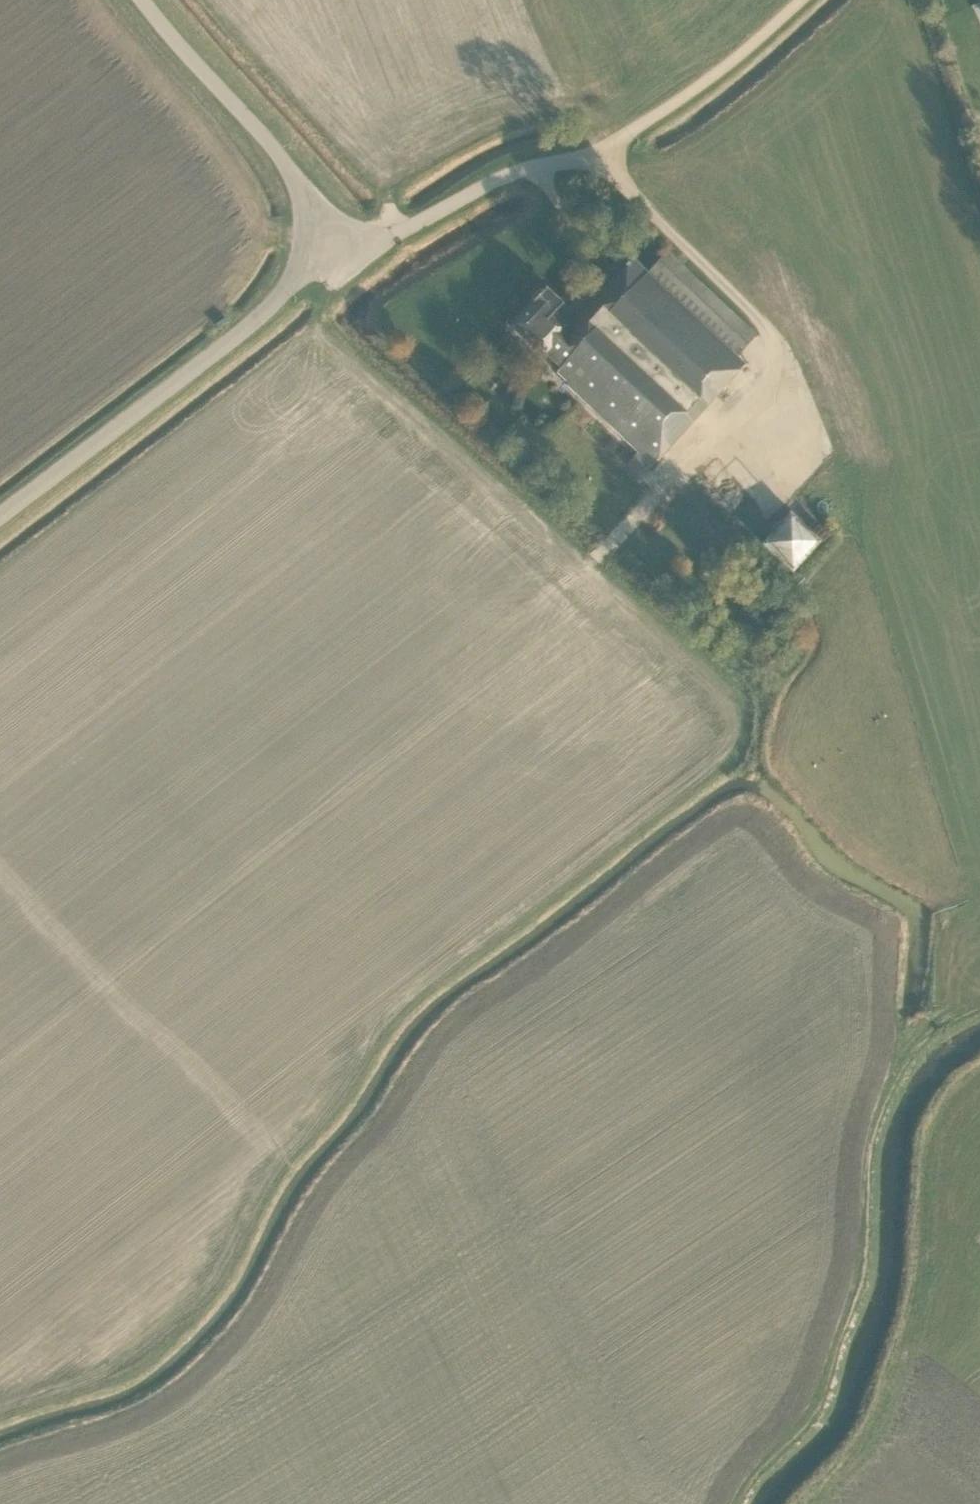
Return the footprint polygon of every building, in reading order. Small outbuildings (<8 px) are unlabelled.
[(650,272),(739,356),(757,336),(669,252),(650,272)] [(652,467),(653,467),(745,365),(633,260),(570,329),(555,315),(563,306),(547,290),(544,293),(540,293),(533,301),(532,306),(511,329),(543,359),(545,356),(560,370),(556,374),(568,385),(567,387),(638,453),(626,465),(641,479),(652,467)] [(761,545),(793,574),(821,543),(790,514),(761,545)]
